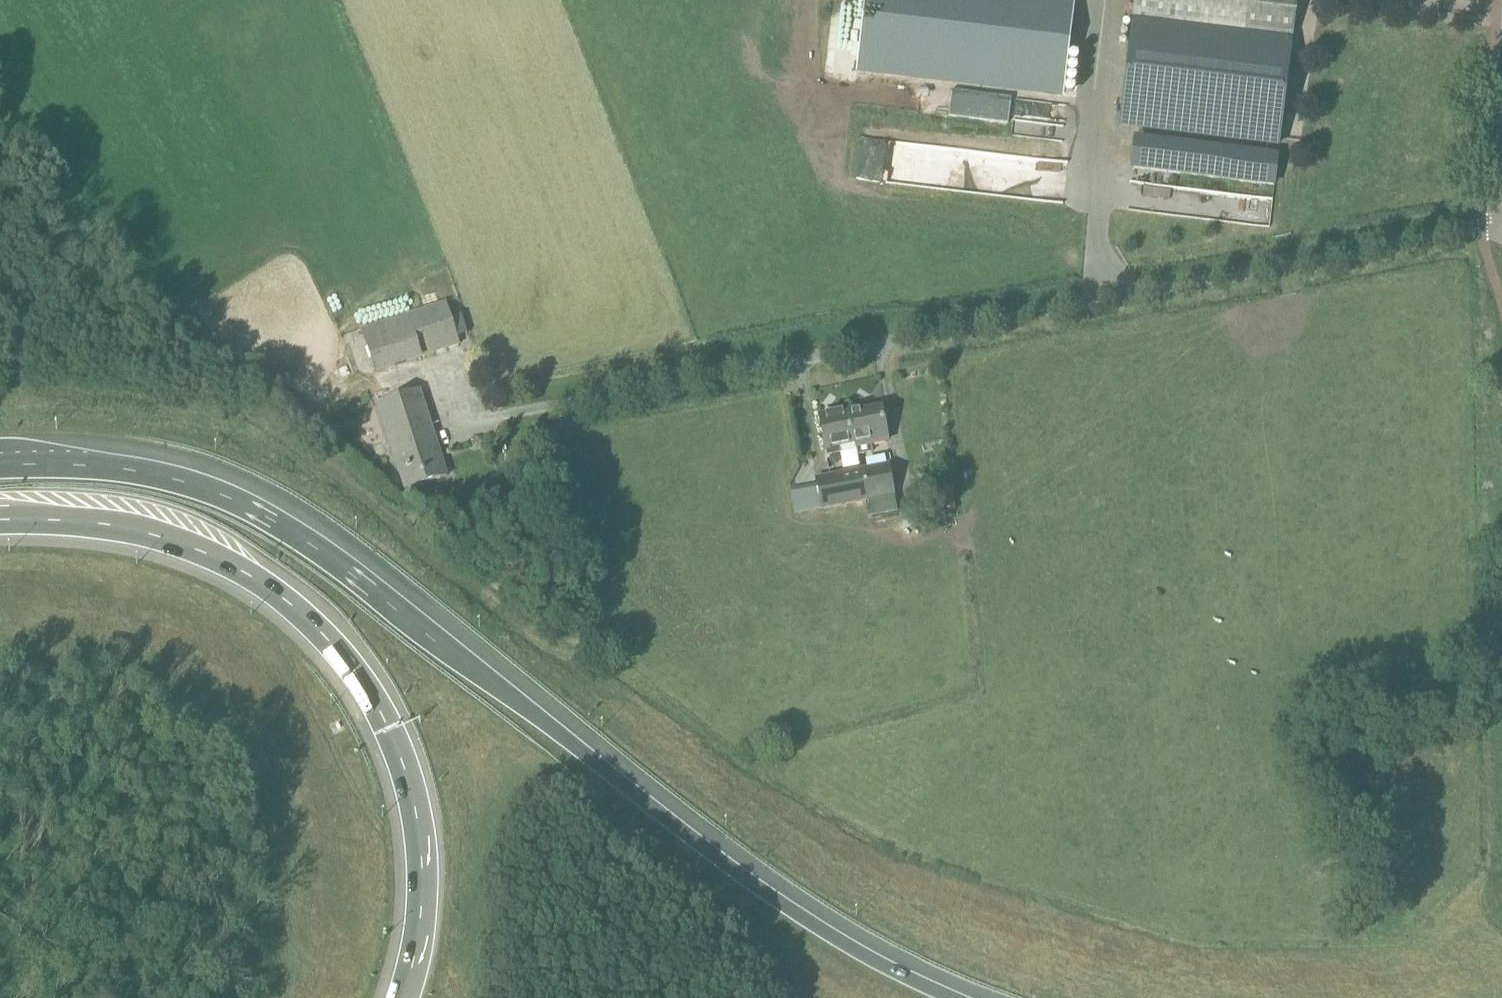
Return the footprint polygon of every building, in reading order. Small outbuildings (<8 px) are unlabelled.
[(1074,0),(866,0),(858,71),(1063,96),(1069,40),(1074,0)] [(1121,125),(1279,144),(1280,137),(1292,43),(1296,4),(1263,0),(1136,0),(1133,24),(1121,125)] [(461,345),(448,302),(361,329),(376,374),(424,359),(424,358),(461,345)] [(448,476),(421,391),(378,405),(406,490),(448,476)] [(319,397),(312,406),(322,414),(329,405),(319,397)] [(354,410),(363,439),(380,434),(375,418),(377,417),(373,404),(354,410)] [(850,416),(849,412),(821,418),(827,449),(830,448),(831,455),(839,453),(838,447),(857,443),(858,447),(857,447),(859,453),(870,451),(869,445),(888,441),(882,410),(850,416)] [(821,473),(818,460),(790,466),(792,479),(821,473)] [(862,469),(868,502),(869,502),(872,519),(899,513),(895,496),(896,496),(890,464),(862,469)] [(822,511),(868,502),(862,469),(815,478),(822,511)] [(803,494),(783,495),(783,514),(804,513),(803,494)]
